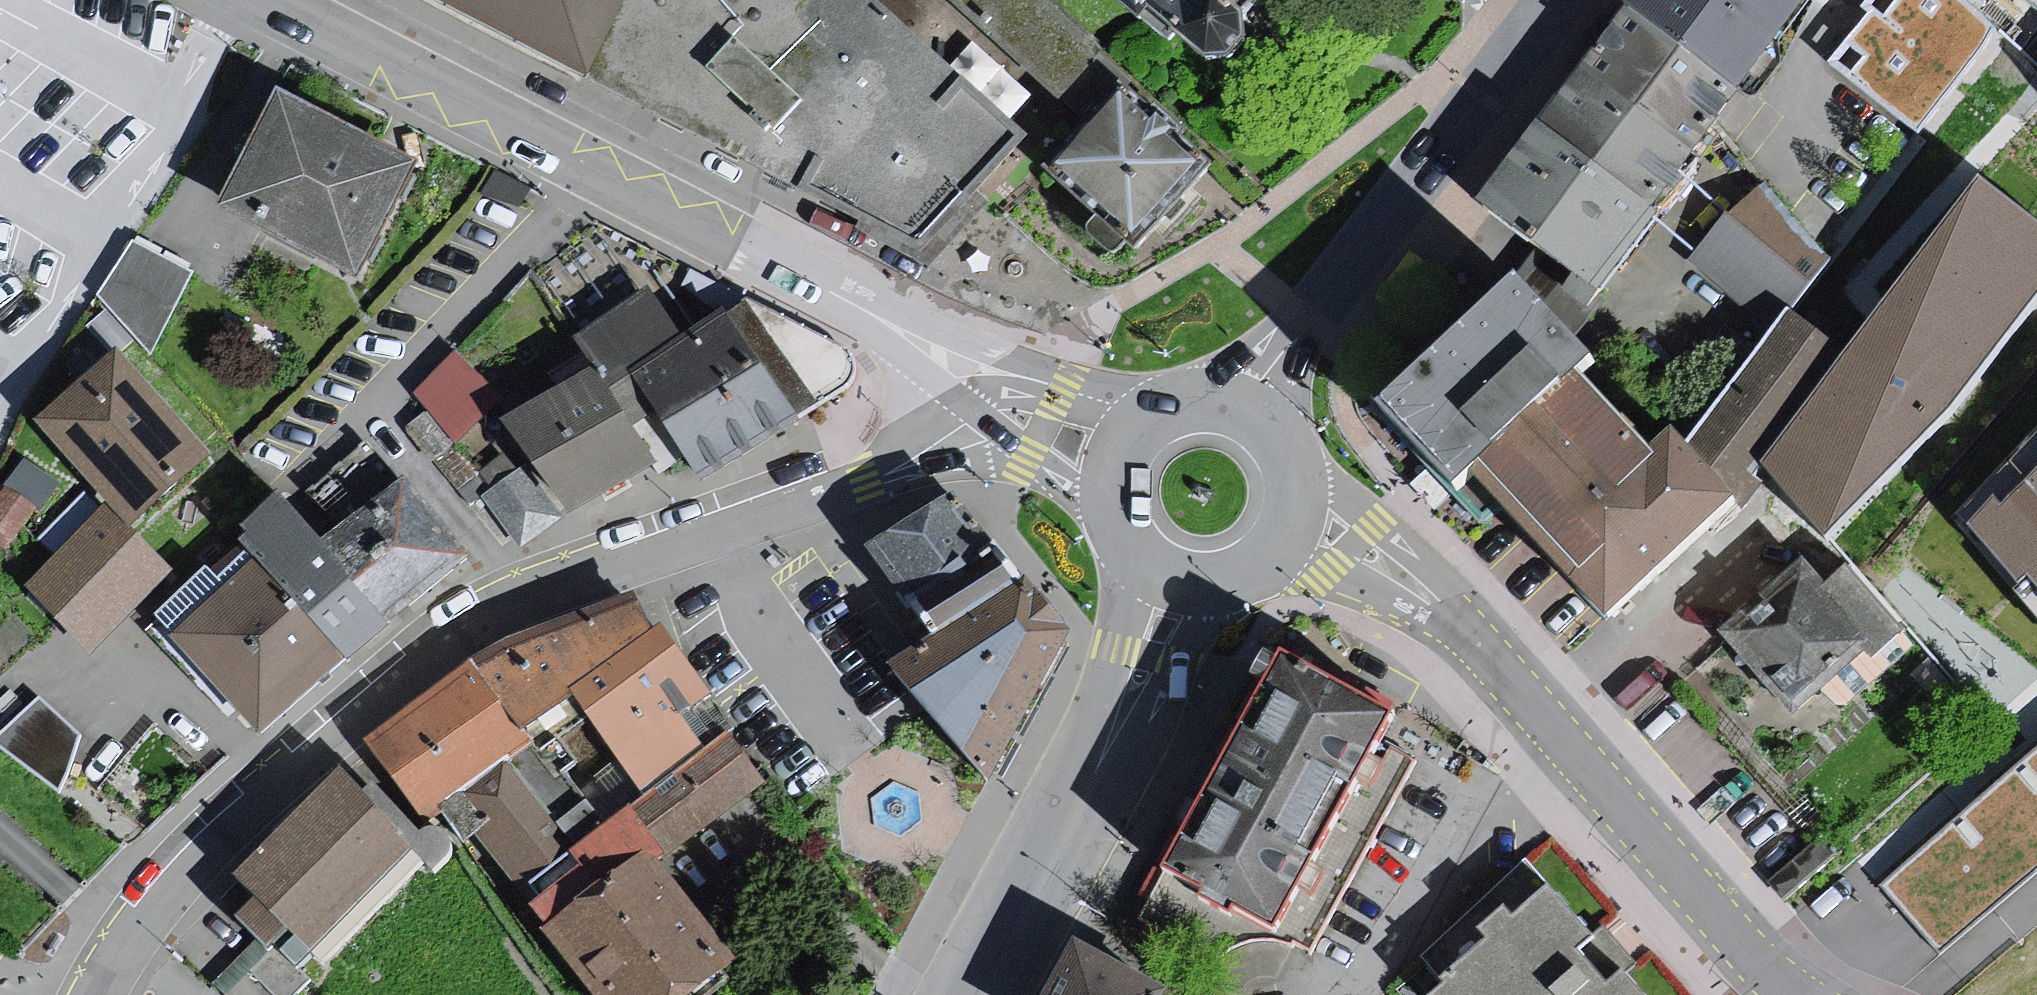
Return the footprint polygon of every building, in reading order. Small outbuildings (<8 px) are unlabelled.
[(916,241),(1028,134),(876,0),(419,0),(916,241)] [(1157,32),(1164,27),(1218,70),(1246,67),(1263,44),(1260,21),(1272,5),(1264,0),(1120,0),(1157,32)] [(1632,6),(1608,37),(1588,64),(1566,90),(1542,119),(1512,158),(1482,197),(1595,284),(1653,202),(1693,140),(1732,81),(1791,0),(1637,0),(1632,6)] [(1958,0),(1871,0),(1867,5),(1873,10),(1834,60),(1913,122),(1944,83),(1981,36),(1990,25),(1958,0)] [(1202,162),(1122,93),(1056,168),(1136,237),(1202,162)] [(291,105),(233,224),(376,292),(434,173),(291,105)] [(1979,185),(1766,462),(1826,526),(2036,266),(2036,232),(1979,185)] [(1824,258),(1761,186),(1697,256),(1772,316),(1824,258)] [(197,281),(138,250),(101,301),(155,362),(197,281)] [(1826,337),(1784,314),(1687,446),(1671,428),(1651,447),(1577,370),(1591,359),(1514,279),(1382,396),(1461,470),(1480,488),(1500,506),(1516,491),(1614,606),(1738,497),(1758,479),(1746,463),(1826,337)] [(659,298),(588,345),(609,380),(519,428),(588,526),(695,464),(716,494),(829,422),(756,317),(699,347),(659,298)] [(126,362),(52,431),(144,530),(218,462),(126,362)] [(496,395),(460,362),(416,403),(464,451),(486,433),(474,416),(496,395)] [(2017,470),(1970,519),(2016,579),(2034,567),(2036,570),(2036,449),(2017,470)] [(0,513),(0,543),(16,555),(47,513),(53,517),(69,496),(32,469),(0,513)] [(524,476),(486,507),(526,555),(566,522),(524,476)] [(217,577),(163,624),(269,745),(478,565),(413,491),(340,554),(293,501),(251,538),(265,555),(227,588),(217,577)] [(951,495),(867,538),(929,640),(894,661),(924,698),(988,780),(1066,628),(951,495)] [(110,519),(37,594),(102,656),(175,581),(110,519)] [(1866,640),(1796,564),(1727,627),(1798,703),(1866,640)] [(476,670),(517,729),(576,689),(652,632),(633,602),(513,644),(495,657),(476,670)] [(652,632),(576,689),(651,796),(708,752),(677,711),(686,704),(704,692),(660,627),(652,632)] [(1311,943),(1405,760),(1369,741),(1385,711),(1284,655),(1228,755),(1166,863),(1272,921),(1311,943)] [(428,819),(442,810),(461,796),(502,765),(527,744),(517,729),(476,670),(374,744),(428,819)] [(45,690),(1,734),(67,785),(85,730),(45,690)] [(690,906),(652,858),(663,851),(764,781),(729,736),(708,752),(651,796),(634,809),(610,827),(589,800),(551,828),(502,765),(461,796),(442,810),(465,839),(484,824),(527,881),(562,926),(556,930),(606,994),(674,994),(728,954),(690,906)] [(1886,877),(1945,944),(2036,863),(2036,745),(1886,877)] [(404,845),(340,780),(241,877),(259,895),(240,914),(253,928),(266,941),(287,921),(306,941),(404,845)] [(1530,863),(1420,958),(1453,994),(1645,994),(1530,863)] [(1079,942),(1053,994),(1156,994),(1161,984),(1079,942)]
